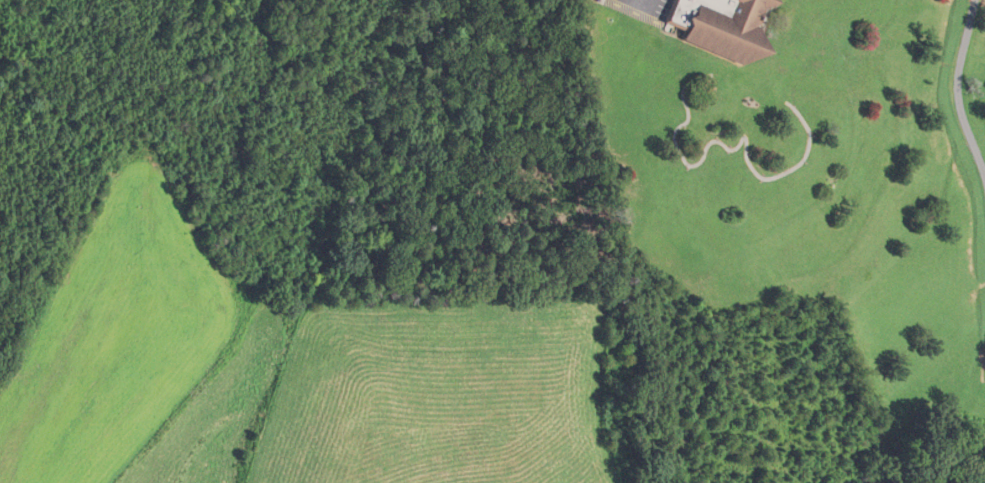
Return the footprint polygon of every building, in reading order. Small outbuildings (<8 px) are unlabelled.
[(660,21),(677,26),(678,43),(738,63),(756,54),(752,13),(772,3),(770,0),(667,0),(660,21)]
